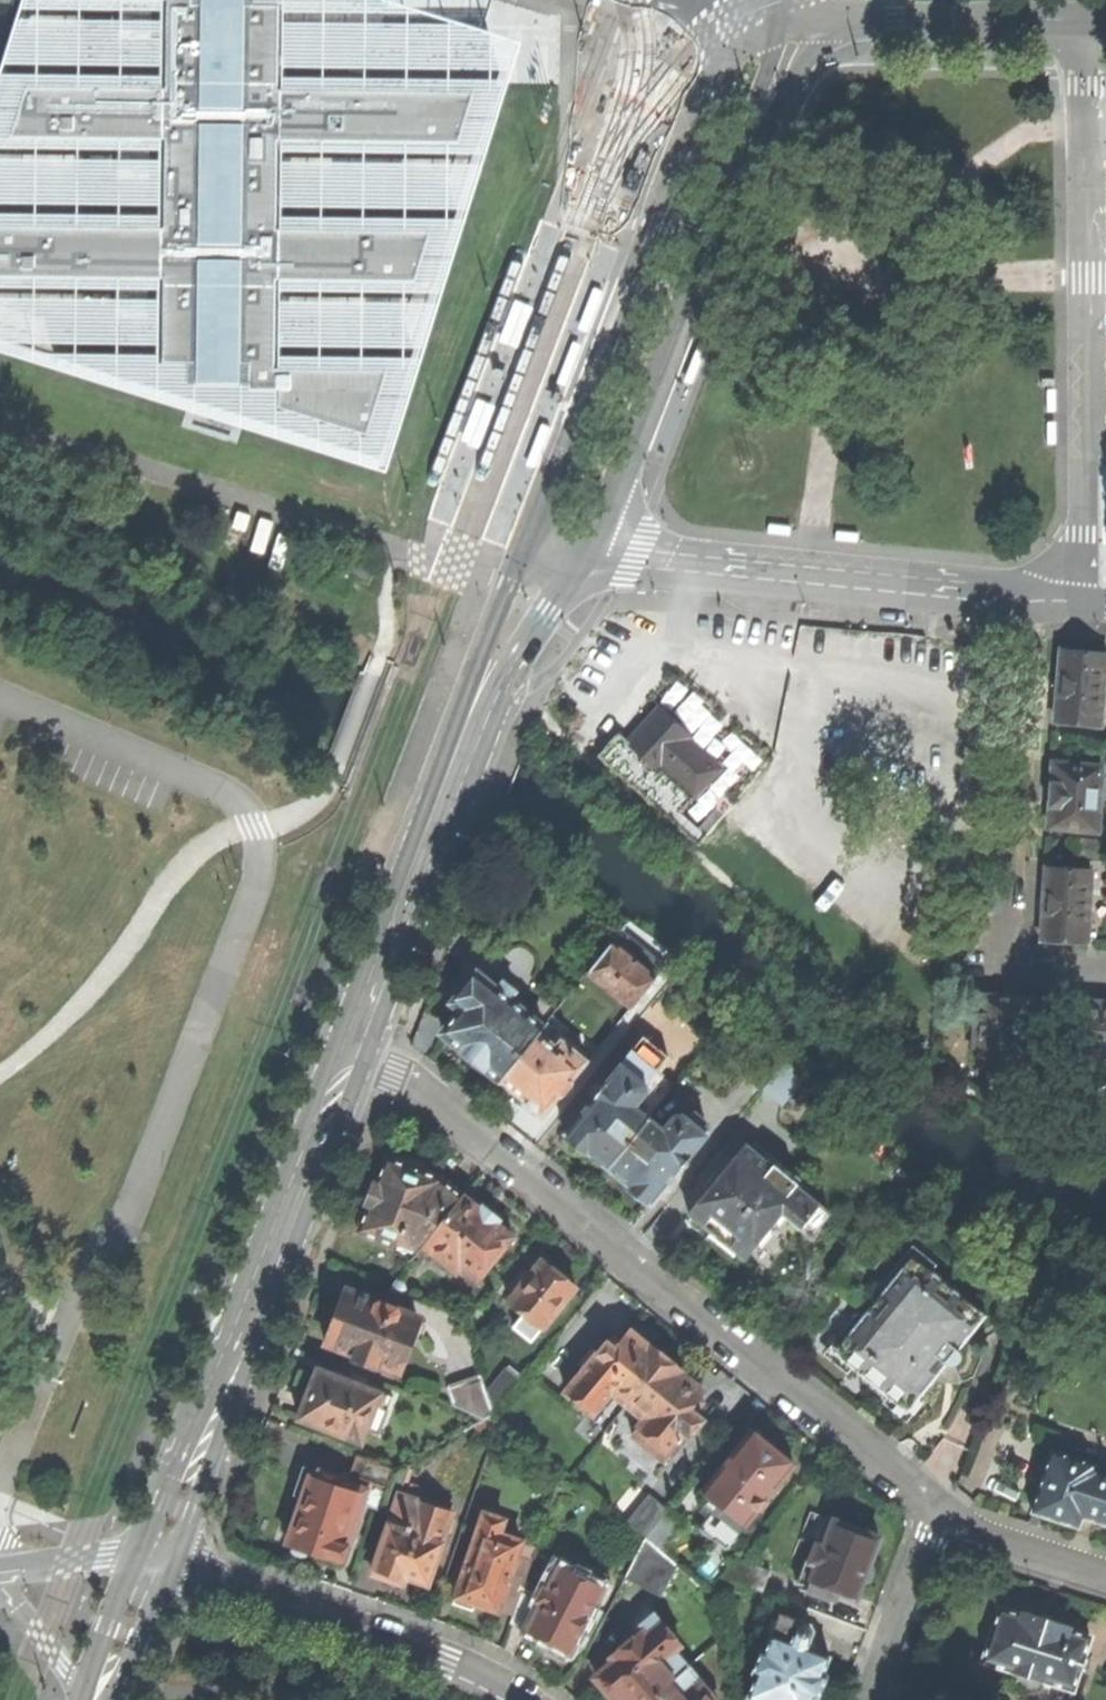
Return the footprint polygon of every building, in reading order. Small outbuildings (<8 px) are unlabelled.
[(496,83),(284,81),(285,46),(284,10),(386,12),(349,0),(35,0),(0,112),(0,337),(377,458),(496,83)] [(386,15),(386,12),(284,10),(285,46),(284,81),(496,83),(498,83),(498,39),(457,39),(457,30),(415,30),(415,16),(386,15)] [(600,292),(592,289),(577,329),(585,333),(598,297),(600,292)] [(498,342),(516,349),(531,308),(513,301),(498,342)] [(560,385),(564,386),(579,345),(570,342),(557,378),(555,383),(560,385)] [(461,440),(477,447),(493,406),(476,399),(461,440)] [(549,428),(540,425),(525,466),(533,469),(547,433),(549,428)] [(1105,654),(1061,650),(1058,682),(1055,721),(1100,725),(1105,654)] [(667,689),(675,706),(695,696),(687,679),(667,689)] [(659,710),(629,742),(658,768),(659,766),(693,798),(720,768),(686,737),(687,736),(671,721),(659,710)] [(1100,766),(1052,763),(1050,794),(1048,827),(1097,830),(1100,766)] [(1090,872),(1046,869),(1044,902),(1042,939),(1086,942),(1090,872)] [(587,972),(630,1007),(665,965),(621,930),(587,972)] [(503,981),(496,988),(476,972),(465,986),(450,1003),(460,1011),(458,1012),(457,1012),(448,1019),(443,1032),(447,1036),(446,1037),(498,1081),(546,1022),(557,1009),(541,996),(527,1013),(510,999),(516,991),(503,981)] [(1005,997),(977,996),(973,1053),(1029,1056),(1032,999),(1005,997)] [(1078,1001),(1075,1056),(1105,1058),(1105,1003),(1078,1001)] [(442,1019),(424,1012),(411,1046),(425,1057),(430,1050),(442,1019)] [(536,1112),(542,1116),(560,1094),(561,1095),(570,1083),(570,1082),(586,1061),(573,1050),(576,1046),(546,1022),(498,1081),(512,1092),(524,1101),(521,1105),(533,1115),(536,1112)] [(645,1085),(655,1072),(667,1056),(643,1037),(620,1065),(645,1085)] [(784,1061),(762,1087),(782,1103),(804,1077),(784,1061)] [(645,1085),(620,1065),(565,1133),(568,1135),(567,1136),(581,1147),(585,1151),(586,1150),(607,1168),(648,1117),(636,1106),(646,1093),(645,1085)] [(636,1106),(648,1117),(673,1087),(655,1072),(645,1085),(646,1093),(636,1106)] [(688,1119),(699,1129),(705,1122),(693,1113),(688,1119)] [(674,1115),(662,1129),(648,1117),(607,1168),(628,1185),(630,1187),(629,1187),(647,1202),(648,1201),(651,1203),(706,1135),(699,1129),(688,1119),(682,1115),(674,1115)] [(829,1213),(744,1144),(688,1212),(715,1234),(744,1258),(782,1212),(810,1235),(829,1213)] [(395,1160),(386,1158),(377,1182),(374,1181),(369,1194),(365,1204),(368,1205),(357,1231),(416,1254),(422,1245),(463,1196),(441,1178),(433,1175),(434,1172),(423,1163),(411,1158),(396,1157),(395,1160)] [(463,1196),(422,1245),(456,1272),(460,1267),(476,1280),(513,1236),(496,1222),(498,1220),(489,1212),(482,1206),(479,1209),(463,1196)] [(904,1277),(897,1271),(911,1254),(931,1270),(935,1264),(911,1245),(894,1266),(876,1288),(881,1291),(882,1290),(888,1296),(904,1277)] [(931,1270),(911,1254),(897,1271),(904,1277),(888,1296),(882,1290),(881,1291),(861,1315),(860,1316),(867,1322),(852,1340),(845,1335),(831,1352),(851,1367),(866,1380),(886,1397),(906,1413),(919,1396),(935,1377),(936,1376),(931,1372),(941,1360),(944,1363),(951,1365),(955,1364),(959,1361),(960,1358),(957,1350),(985,1314),(931,1270)] [(560,1274),(542,1260),(531,1274),(526,1269),(511,1288),(516,1292),(508,1301),(541,1328),(575,1287),(560,1274)] [(376,1302),(347,1291),(339,1311),(331,1332),(327,1334),(324,1340),(326,1345),(333,1348),(337,1346),(355,1353),(353,1358),(374,1366),(376,1362),(397,1370),(409,1341),(413,1342),(418,1328),(414,1326),(417,1318),(397,1310),(396,1308),(380,1301),(376,1302)] [(846,1373),(851,1367),(831,1352),(845,1335),(852,1340),(867,1322),(860,1316),(861,1315),(857,1312),(823,1354),(846,1373)] [(627,1404),(664,1358),(637,1336),(629,1330),(620,1340),(615,1347),(609,1342),(607,1341),(584,1369),(610,1391),(627,1404)] [(615,1335),(609,1342),(615,1347),(620,1340),(615,1335)] [(644,1418),(632,1433),(664,1460),(685,1434),(688,1437),(703,1419),(694,1412),(697,1409),(692,1404),(698,1397),(703,1391),(682,1373),(677,1369),(664,1358),(627,1404),(644,1418)] [(966,1390),(959,1361),(955,1364),(951,1365),(944,1363),(941,1360),(931,1372),(936,1376),(935,1377),(942,1382),(953,1387),(966,1390)] [(507,1367),(486,1392),(494,1414),(522,1379),(507,1367)] [(385,1395),(317,1369),(308,1390),(298,1418),(360,1442),(365,1429),(378,1434),(387,1410),(380,1408),(385,1395)] [(566,1391),(592,1413),(610,1391),(584,1369),(566,1391)] [(494,1414),(486,1392),(481,1376),(446,1388),(452,1405),(482,1420),(494,1414)] [(923,1400),(919,1396),(906,1413),(886,1397),(882,1402),(905,1421),(923,1400)] [(703,1402),(698,1397),(692,1404),(697,1409),(703,1402)] [(498,1418),(495,1415),(483,1421),(493,1431),(498,1418)] [(710,1497),(744,1525),(793,1465),(769,1445),(750,1430),(701,1490),(710,1497)] [(1082,1516),(1096,1472),(1096,1470),(1095,1468),(1093,1467),(1094,1465),(1051,1451),(1031,1511),(1053,1518),(1078,1526),(1082,1516)] [(371,1482),(386,1487),(389,1479),(392,1469),(356,1456),(349,1475),(371,1482)] [(392,1469),(389,1479),(403,1484),(409,1466),(403,1463),(392,1469)] [(344,1561),(363,1504),(368,1489),(339,1479),(334,1474),(325,1471),(318,1472),(304,1467),(295,1494),(303,1497),(287,1544),(292,1546),(292,1551),(296,1554),(301,1556),(306,1555),(308,1552),(324,1557),(337,1561),(337,1559),(344,1561)] [(1082,1516),(1105,1524),(1105,1475),(1096,1472),(1082,1516)] [(386,1487),(378,1509),(391,1514),(393,1514),(400,1494),(403,1484),(389,1479),(386,1487)] [(363,1504),(378,1509),(386,1487),(371,1482),(369,1489),(368,1489),(363,1504)] [(374,1566),(405,1576),(427,1584),(452,1511),(400,1494),(393,1514),(391,1514),(374,1566)] [(713,1512),(699,1528),(714,1541),(715,1539),(725,1548),(744,1525),(710,1497),(704,1505),(713,1512)] [(666,1510),(650,1498),(629,1524),(645,1537),(666,1510)] [(681,1523),(666,1510),(645,1537),(659,1549),(681,1523)] [(461,1579),(455,1596),(474,1603),(483,1606),(498,1611),(499,1609),(522,1542),(522,1541),(499,1533),(504,1520),(484,1513),(474,1542),(472,1541),(464,1563),(458,1561),(453,1576),(461,1579)] [(879,1537),(833,1519),(823,1546),(816,1544),(810,1561),(805,1559),(796,1582),(807,1587),(807,1590),(835,1602),(839,1592),(855,1598),(862,1582),(864,1582),(869,1580),(871,1576),(873,1570),(871,1565),(868,1564),(879,1537)] [(675,1563),(661,1553),(662,1551),(659,1549),(645,1537),(626,1573),(661,1590),(675,1563)] [(522,1542),(499,1609),(514,1614),(525,1580),(536,1547),(530,1544),(531,1542),(524,1540),(524,1542),(522,1542)] [(769,1570),(736,1558),(721,1576),(762,1591),(769,1570)] [(543,1587),(536,1601),(534,1605),(536,1606),(527,1629),(527,1630),(547,1640),(551,1642),(551,1645),(564,1652),(567,1651),(570,1652),(604,1587),(560,1565),(548,1589),(543,1587)] [(405,1576),(374,1566),(371,1573),(387,1579),(402,1584),(405,1576)] [(514,1614),(511,1621),(527,1629),(536,1606),(534,1605),(536,1601),(529,1597),(534,1583),(525,1580),(514,1614)] [(474,1603),(455,1596),(452,1603),(472,1609),(474,1603)] [(1020,1614),(999,1607),(982,1661),(1011,1670),(1008,1680),(1014,1687),(1018,1689),(1024,1691),(1030,1692),(1039,1691),(1043,1680),(1072,1690),(1079,1669),(1086,1671),(1089,1659),(1083,1657),(1089,1637),(1068,1630),(1069,1627),(1045,1619),(1021,1612),(1020,1614)] [(786,1642),(796,1618),(780,1612),(771,1636),(786,1642)] [(814,1695),(817,1696),(821,1685),(825,1674),(822,1673),(829,1655),(806,1647),(812,1632),(810,1623),(796,1618),(786,1642),(771,1636),(765,1651),(761,1649),(753,1671),(757,1673),(747,1696),(754,1699),(757,1699),(812,1699),(814,1695)] [(687,1667),(673,1651),(681,1644),(661,1621),(648,1631),(644,1627),(609,1656),(613,1661),(595,1676),(599,1680),(598,1685),(606,1694),(611,1694),(615,1698),(616,1697),(619,1699),(648,1699),(687,1667)] [(687,1667),(648,1699),(716,1699),(687,1667)]
